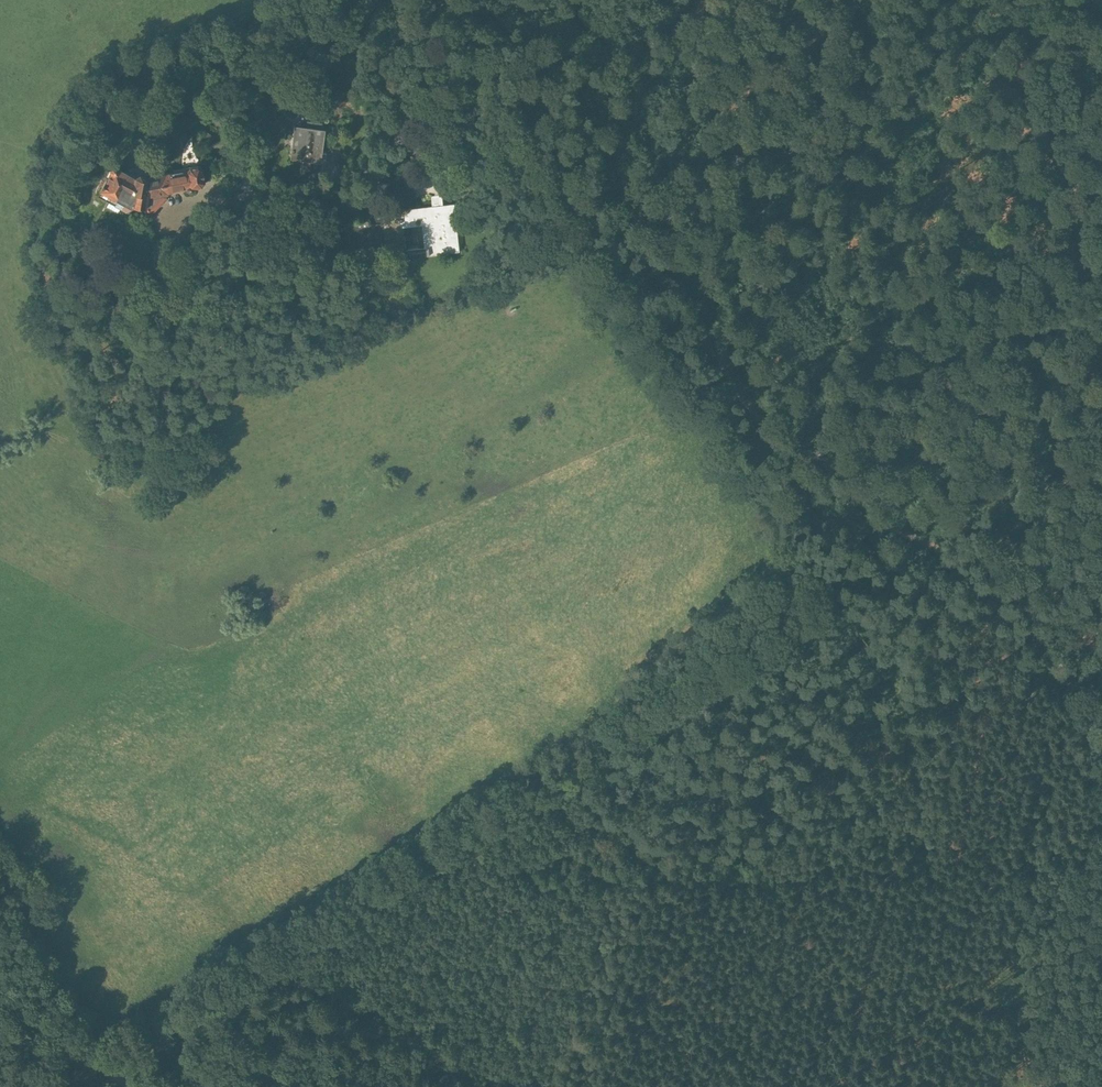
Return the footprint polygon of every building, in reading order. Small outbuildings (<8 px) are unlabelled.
[(299,126),(294,126),(290,159),(302,161),(301,164),(317,166),(317,162),(320,163),(325,130),(322,129),(323,123),(300,120),(299,126)] [(166,189),(163,172),(154,173),(153,170),(149,167),(136,164),(131,167),(127,171),(112,163),(96,191),(105,196),(108,191),(128,202),(142,205),(142,208),(145,210),(148,210),(151,207),(151,201),(160,193),(166,192),(166,189)] [(172,171),(163,172),(166,189),(186,187),(186,188),(188,190),(191,189),(192,186),(199,186),(203,179),(201,165),(186,167),(186,172),(173,174),(172,171)] [(398,192),(397,178),(383,179),(380,180),(381,193),(398,192)] [(455,202),(444,204),(443,194),(432,195),(433,205),(402,209),(404,225),(423,223),(426,246),(460,242),(455,202)] [(331,209),(344,208),(343,195),(329,197),(331,209)] [(369,220),(346,222),(349,248),(387,244),(388,251),(407,248),(404,225),(402,209),(383,211),(384,222),(370,224),(369,220)]
